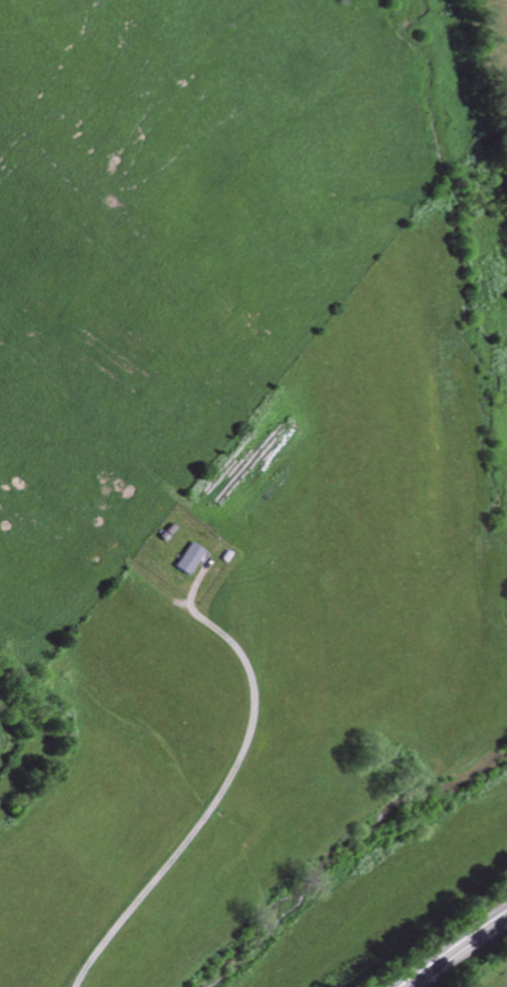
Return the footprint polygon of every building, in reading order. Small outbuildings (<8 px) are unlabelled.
[(206,550),(193,541),(176,566),(190,575),(206,550)]
